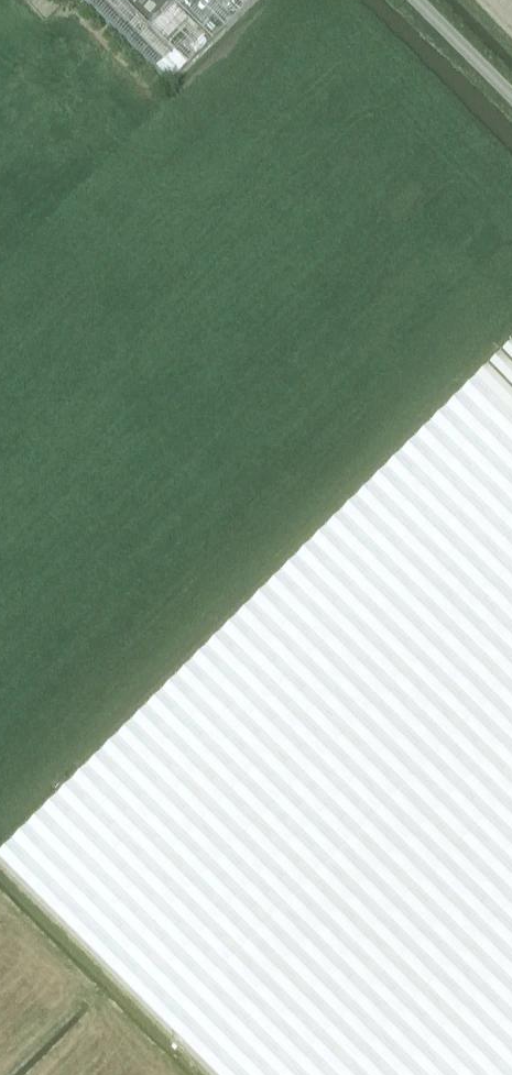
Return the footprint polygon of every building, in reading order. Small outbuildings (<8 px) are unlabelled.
[(168,86),(177,78),(258,0),(175,0),(154,21),(133,0),(83,0),(168,86)] [(154,21),(175,0),(133,0),(154,21)] [(476,383),(511,419),(511,348),(476,383)] [(511,700),(511,419),(476,383),(149,710),(75,784),(0,859),(0,865),(173,1039),(511,700)] [(173,1039),(209,1074),(511,1074),(511,700),(173,1039)]
